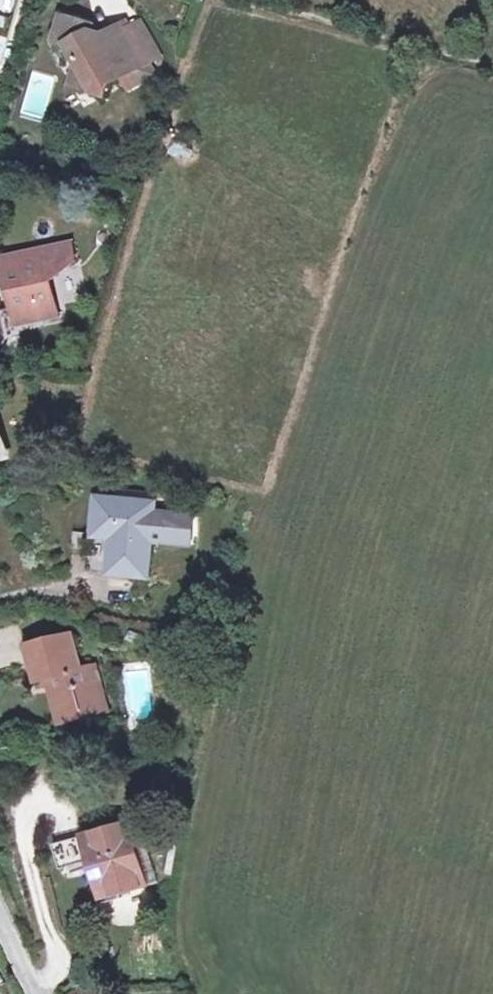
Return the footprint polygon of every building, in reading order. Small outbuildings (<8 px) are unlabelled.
[(69,44),(76,63),(88,93),(110,83),(123,77),(143,68),(126,31),(124,27),(103,36),(90,33),(92,26),(64,16),(56,40),(69,44)] [(140,25),(126,31),(143,68),(158,62),(140,25)] [(105,102),(110,83),(88,93),(76,63),(66,90),(105,102)] [(150,83),(143,68),(123,77),(131,93),(150,83)] [(5,274),(1,275),(7,307),(0,309),(0,335),(13,331),(11,324),(50,312),(40,269),(69,261),(66,245),(1,258),(5,274)] [(92,503),(89,541),(107,543),(103,579),(142,582),(145,546),(169,548),(171,520),(148,518),(149,508),(92,503)] [(186,521),(171,520),(169,548),(184,549),(186,521)] [(107,543),(89,541),(86,577),(103,579),(107,543)] [(67,633),(29,644),(38,677),(55,673),(71,717),(105,705),(92,663),(77,667),(67,633)] [(118,824),(73,838),(80,859),(85,858),(98,898),(138,885),(125,843),(118,824)] [(135,840),(125,843),(138,885),(148,882),(135,840)]
